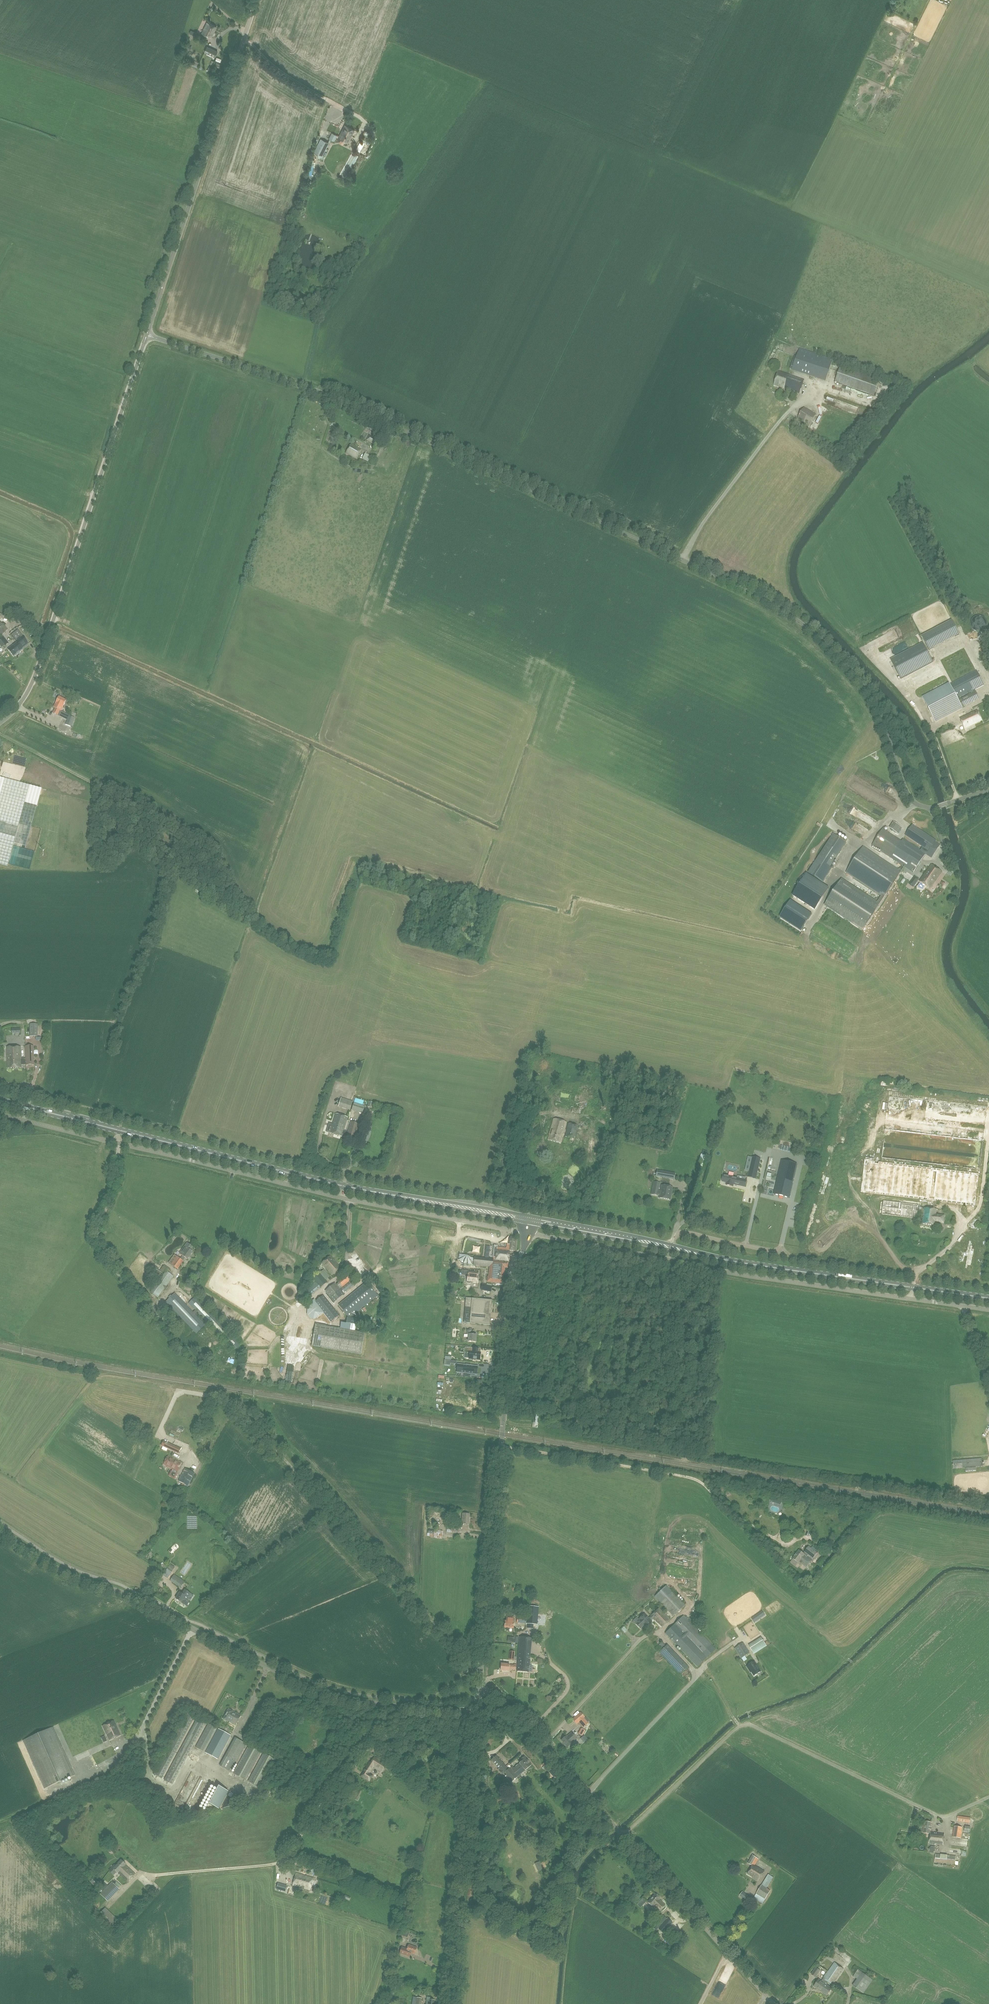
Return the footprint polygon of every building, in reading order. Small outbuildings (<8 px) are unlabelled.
[(212,37),(217,26),(207,22),(202,33),(212,37)] [(208,46),(204,52),(215,57),(218,51),(208,46)] [(339,138),(348,142),(354,130),(345,125),(339,138)] [(321,139),(314,152),(323,156),(329,143),(321,139)] [(357,148),(361,150),(365,142),(361,140),(357,148)] [(826,380),(833,359),(800,348),(797,357),(795,356),(790,369),(826,380)] [(874,396),(879,381),(840,367),(839,372),(836,371),(835,374),(838,375),(835,382),(874,396)] [(779,372),(774,385),(800,394),(804,380),(789,375),(779,372)] [(816,415),(807,409),(804,408),(798,419),(810,426),(816,415)] [(380,441),(369,435),(366,441),(378,447),(380,441)] [(346,454),(356,459),(361,450),(351,444),(346,454)] [(368,460),(371,454),(365,452),(363,457),(368,460)] [(924,644),(892,661),(901,679),(933,663),(927,651),(957,636),(949,622),(920,637),(924,644)] [(18,642),(9,649),(14,657),(23,650),(22,648),(28,643),(22,635),(19,638),(15,632),(12,635),(16,640),(18,642)] [(977,671),(950,685),(949,683),(922,697),(935,723),(963,709),(962,708),(979,699),(976,691),(961,699),(960,697),(984,685),(977,671)] [(59,697),(56,704),(54,707),(56,708),(53,713),(63,718),(65,713),(61,711),(66,701),(59,697)] [(964,728),(982,720),(977,710),(960,718),(964,728)] [(24,803),(13,843),(26,846),(41,788),(0,777),(0,796),(24,803)] [(16,831),(24,803),(0,796),(0,864),(7,866),(13,843),(16,831)] [(893,822),(889,828),(898,834),(902,828),(893,822)] [(920,850),(903,839),(901,841),(886,831),(884,830),(883,830),(885,827),(884,827),(872,845),(902,865),(904,867),(914,873),(926,854),(927,855),(935,842),(936,841),(912,825),(906,836),(923,847),(920,850)] [(123,835),(110,833),(110,842),(123,843),(123,835)] [(834,833),(822,851),(808,871),(822,881),(832,867),(830,866),(847,842),(834,833)] [(880,896),(883,898),(901,872),(899,870),(864,846),(846,872),(880,896)] [(930,889),(936,881),(942,872),(931,864),(919,881),(930,889)] [(901,874),(912,880),(914,875),(904,870),(901,874)] [(920,878),(915,876),(910,883),(914,886),(920,878)] [(876,902),(842,878),(824,904),(861,929),(883,898),(880,896),(876,902)] [(801,931),(812,914),(790,900),(779,917),(801,931)] [(26,1058),(24,1059),(24,1065),(26,1065),(34,1065),(33,1046),(26,1046),(26,1058)] [(21,1065),(24,1065),(24,1059),(21,1059),(21,1047),(7,1047),(8,1068),(21,1068),(21,1065)] [(930,1145),(960,1158),(961,1154),(967,1155),(967,1156),(969,1156),(967,1161),(969,1162),(966,1162),(973,1164),(975,1160),(974,1165),(976,1166),(981,1166),(986,1103),(929,1099),(925,1106),(946,1115),(945,1117),(951,1120),(951,1122),(968,1124),(967,1136),(944,1134),(950,1137),(947,1144),(942,1143),(943,1135),(921,1133),(931,1137),(930,1145)] [(352,1103),(342,1100),(340,1108),(350,1110),(352,1103)] [(365,1106),(354,1103),(352,1110),(363,1113),(365,1106)] [(342,1137),(343,1134),(343,1132),(348,1118),(336,1114),(330,1133),(342,1137)] [(755,1121),(726,1116),(725,1122),(754,1127),(755,1121)] [(566,1122),(553,1119),(548,1141),(561,1144),(564,1132),(565,1133),(566,1130),(564,1130),(566,1122)] [(348,1133),(343,1132),(343,1134),(347,1136),(355,1138),(359,1124),(351,1122),(348,1133)] [(569,1123),(565,1136),(574,1139),(578,1126),(569,1123)] [(723,1153),(721,1161),(728,1162),(730,1155),(723,1153)] [(757,1174),(760,1159),(752,1157),(752,1158),(749,1171),(749,1172),(757,1174)] [(749,1159),(742,1159),(740,1175),(748,1176),(749,1159)] [(789,1197),(797,1165),(782,1161),(774,1194),(789,1197)] [(675,1173),(657,1170),(656,1177),(674,1180),(675,1173)] [(679,1171),(677,1179),(689,1181),(690,1173),(679,1171)] [(727,1182),(726,1185),(733,1186),(733,1184),(745,1187),(747,1180),(724,1175),(722,1181),(727,1182)] [(953,1188),(952,1200),(975,1201),(976,1177),(969,1177),(969,1179),(960,1178),(959,1189),(953,1188)] [(659,1191),(659,1187),(653,1186),(652,1195),(658,1196),(658,1194),(660,1195),(659,1198),(671,1200),(673,1187),(662,1185),(660,1191),(659,1191)] [(945,1216),(936,1215),(937,1209),(925,1208),(924,1216),(923,1224),(935,1225),(936,1221),(938,1221),(937,1222),(944,1223),(945,1216)] [(509,1267),(510,1249),(516,1249),(517,1239),(515,1239),(515,1238),(515,1237),(514,1237),(512,1237),(511,1237),(511,1239),(509,1238),(509,1243),(507,1243),(507,1248),(504,1248),(504,1247),(498,1247),(498,1246),(494,1245),(493,1257),(496,1258),(496,1259),(494,1259),(493,1259),(482,1258),(474,1257),(474,1259),(474,1260),(474,1265),(491,1266),(491,1267),(490,1268),(491,1269),(490,1270),(490,1272),(490,1274),(490,1275),(490,1277),(489,1277),(489,1282),(505,1283),(505,1278),(506,1267),(509,1267)] [(180,1254),(183,1256),(186,1258),(188,1260),(193,1252),(191,1250),(193,1247),(188,1243),(180,1254)] [(178,1269),(186,1258),(183,1256),(181,1259),(178,1257),(172,1265),(178,1269)] [(322,1264),(332,1276),(341,1268),(330,1256),(322,1264)] [(160,1297),(174,1277),(168,1272),(169,1270),(163,1266),(161,1270),(151,1264),(147,1271),(150,1272),(151,1271),(160,1277),(164,1271),(166,1273),(152,1291),(160,1297)] [(310,1281),(314,1286),(301,1296),(305,1301),(318,1290),(328,1282),(326,1280),(330,1277),(324,1270),(320,1273),(310,1281)] [(337,1281),(339,1283),(343,1287),(348,1282),(349,1283),(354,1278),(349,1271),(337,1281)] [(467,1281),(478,1282),(479,1276),(478,1276),(478,1272),(468,1271),(467,1277),(467,1278),(467,1281)] [(344,1294),(341,1289),(337,1284),(335,1283),(325,1291),(334,1302),(344,1294)] [(349,1318),(378,1296),(367,1283),(339,1305),(349,1318)] [(166,1302),(193,1330),(191,1332),(193,1334),(195,1332),(197,1334),(206,1325),(175,1293),(166,1302)] [(315,1302),(331,1322),(340,1315),(324,1295),(315,1302)] [(188,1304),(234,1351),(241,1344),(195,1297),(188,1304)] [(464,1323),(490,1325),(492,1300),(466,1298),(464,1323)] [(365,1333),(361,1333),(316,1325),(312,1347),(358,1354),(361,1355),(365,1333)] [(469,1334),(468,1338),(469,1338),(469,1342),(477,1343),(477,1335),(471,1335),(471,1330),(468,1330),(468,1334),(469,1334)] [(466,1348),(466,1353),(469,1353),(469,1359),(480,1360),(481,1352),(478,1352),(479,1349),(466,1348)] [(458,1364),(457,1370),(468,1371),(467,1373),(477,1374),(477,1367),(471,1366),(471,1365),(466,1364),(466,1365),(458,1364)] [(445,1393),(443,1403),(450,1404),(452,1394),(445,1393)] [(452,1394),(450,1404),(457,1405),(459,1395),(452,1394)] [(459,1395),(457,1405),(464,1406),(466,1397),(459,1395)] [(466,1397),(464,1406),(471,1408),(473,1398),(466,1397)] [(473,1398),(471,1408),(478,1409),(480,1399),(473,1398)] [(163,1441),(161,1446),(179,1454),(181,1449),(163,1441)] [(163,1465),(177,1472),(182,1463),(168,1456),(163,1465)] [(954,1469),(983,1466),(982,1458),(953,1461),(954,1469)] [(179,1481),(188,1486),(195,1473),(185,1468),(179,1481)] [(427,1536),(443,1539),(443,1532),(436,1530),(436,1525),(434,1525),(435,1515),(437,1515),(437,1519),(443,1519),(443,1511),(430,1510),(429,1530),(427,1536)] [(462,1520),(462,1524),(465,1524),(465,1525),(466,1525),(466,1524),(469,1525),(470,1514),(463,1514),(462,1518),(461,1518),(460,1520),(462,1520)] [(461,1534),(462,1525),(452,1524),(452,1525),(448,1524),(447,1531),(448,1531),(448,1533),(461,1534)] [(812,1560),(808,1556),(809,1555),(814,1558),(818,1553),(809,1546),(805,1552),(806,1553),(805,1554),(800,1550),(791,1562),(796,1566),(800,1561),(807,1567),(812,1560)] [(831,1547),(822,1557),(817,1563),(821,1567),(828,1559),(829,1560),(836,1552),(831,1547)] [(184,1583),(173,1577),(170,1581),(181,1588),(184,1583)] [(655,1596),(674,1616),(685,1605),(666,1585),(655,1596)] [(176,1599),(187,1606),(190,1602),(187,1600),(191,1594),(185,1590),(183,1594),(180,1593),(176,1599)] [(527,1619),(527,1624),(528,1624),(527,1629),(533,1629),(534,1624),(538,1625),(539,1607),(528,1606),(527,1619)] [(652,1616),(654,1618),(663,1627),(670,1619),(659,1608),(652,1615),(652,1616)] [(763,1611),(752,1618),(755,1622),(765,1615),(763,1611)] [(651,1621),(654,1618),(652,1616),(649,1618),(645,1614),(639,1619),(640,1620),(636,1624),(641,1629),(645,1625),(647,1627),(652,1622),(651,1621)] [(716,1649),(684,1616),(676,1623),(672,1626),(665,1633),(697,1666),(701,1663),(705,1660),(716,1649)] [(514,1617),(510,1617),(507,1617),(507,1622),(505,1622),(505,1628),(514,1629),(514,1622),(513,1622),(514,1617)] [(518,1665),(517,1670),(517,1671),(529,1672),(532,1638),(520,1637),(518,1665)] [(762,1638),(749,1646),(754,1654),(767,1646),(762,1638)] [(736,1648),(742,1658),(750,1653),(744,1643),(736,1648)] [(688,1667),(681,1660),(667,1645),(660,1652),(674,1667),(681,1674),(688,1667)] [(761,1671),(755,1661),(747,1667),(750,1673),(751,1672),(754,1676),(761,1671)] [(241,1715),(229,1709),(224,1720),(228,1722),(229,1721),(237,1725),(241,1715)] [(187,1712),(153,1774),(162,1779),(195,1717),(187,1712)] [(579,1722),(583,1728),(588,1724),(584,1719),(585,1718),(581,1713),(573,1720),(577,1724),(579,1722)] [(173,1785),(206,1723),(198,1718),(164,1780),(173,1785)] [(114,1721),(103,1726),(107,1735),(107,1734),(110,1740),(120,1735),(114,1721)] [(210,1723),(197,1747),(204,1750),(217,1727),(210,1723)] [(221,1725),(206,1753),(218,1759),(230,1735),(223,1731),(225,1728),(221,1725)] [(54,1727),(23,1741),(45,1788),(47,1787),(47,1788),(75,1775),(54,1727)] [(577,1739),(572,1733),(567,1737),(566,1736),(561,1740),(567,1747),(573,1743),(572,1743),(577,1739)] [(241,1742),(231,1760),(236,1763),(246,1744),(241,1742)] [(261,1752),(249,1746),(234,1774),(246,1780),(261,1752)] [(275,1760),(264,1754),(248,1782),(260,1788),(275,1760)] [(496,1756),(491,1760),(501,1771),(499,1772),(502,1774),(503,1773),(505,1775),(504,1776),(505,1776),(511,1783),(517,1777),(515,1775),(518,1773),(520,1775),(512,1766),(508,1770),(496,1756)] [(369,1762),(361,1776),(365,1779),(366,1779),(369,1781),(371,1778),(366,1775),(368,1773),(369,1774),(373,1767),(382,1772),(387,1764),(374,1757),(371,1763),(369,1762)] [(520,1764),(518,1766),(522,1771),(524,1769),(525,1771),(532,1765),(527,1760),(525,1761),(524,1759),(523,1760),(522,1759),(523,1760),(519,1763),(520,1764)] [(219,1809),(228,1791),(219,1786),(209,1804),(219,1809)] [(186,1794),(178,1802),(183,1806),(190,1798),(186,1794)] [(923,1833),(931,1834),(931,1832),(930,1832),(932,1822),(925,1821),(923,1833)] [(955,1826),(953,1837),(961,1838),(963,1828),(955,1826)] [(945,1834),(931,1832),(931,1834),(929,1843),(943,1845),(945,1834)] [(936,1854),(935,1862),(959,1865),(959,1862),(956,1861),(956,1857),(936,1854)] [(764,1871),(755,1866),(759,1859),(752,1855),(748,1863),(752,1866),(748,1874),(759,1880),(764,1871)] [(135,1874),(125,1865),(126,1864),(121,1860),(116,1866),(114,1865),(109,1871),(114,1875),(117,1872),(118,1873),(118,1872),(128,1882),(135,1874)] [(293,1885),(310,1890),(314,1878),(297,1873),(293,1885)] [(118,1888),(112,1882),(100,1894),(106,1900),(118,1888)] [(757,1894),(755,1898),(762,1902),(764,1899),(766,1899),(771,1891),(762,1885),(757,1894)] [(653,1906),(657,1909),(659,1911),(665,1905),(659,1899),(660,1898),(655,1894),(648,1902),(653,1907),(653,1906)] [(668,1918),(667,1919),(664,1915),(656,1924),(656,1923),(652,1927),(656,1930),(658,1928),(663,1932),(672,1922),(668,1918)] [(408,1945),(407,1949),(402,1947),(400,1954),(409,1957),(410,1953),(415,1955),(417,1947),(408,1945)] [(833,1985),(842,1973),(844,1969),(835,1963),(824,1979),(826,1980),(824,1983),(827,1985),(829,1982),(833,1985)] [(820,1971),(816,1968),(811,1975),(816,1977),(820,1971)] [(864,1993),(873,1980),(858,1969),(856,1972),(853,1976),(857,1979),(853,1985),(864,1993)] [(827,1985),(824,1983),(819,1979),(814,1986),(827,1995),(832,1988),(827,1985)]
